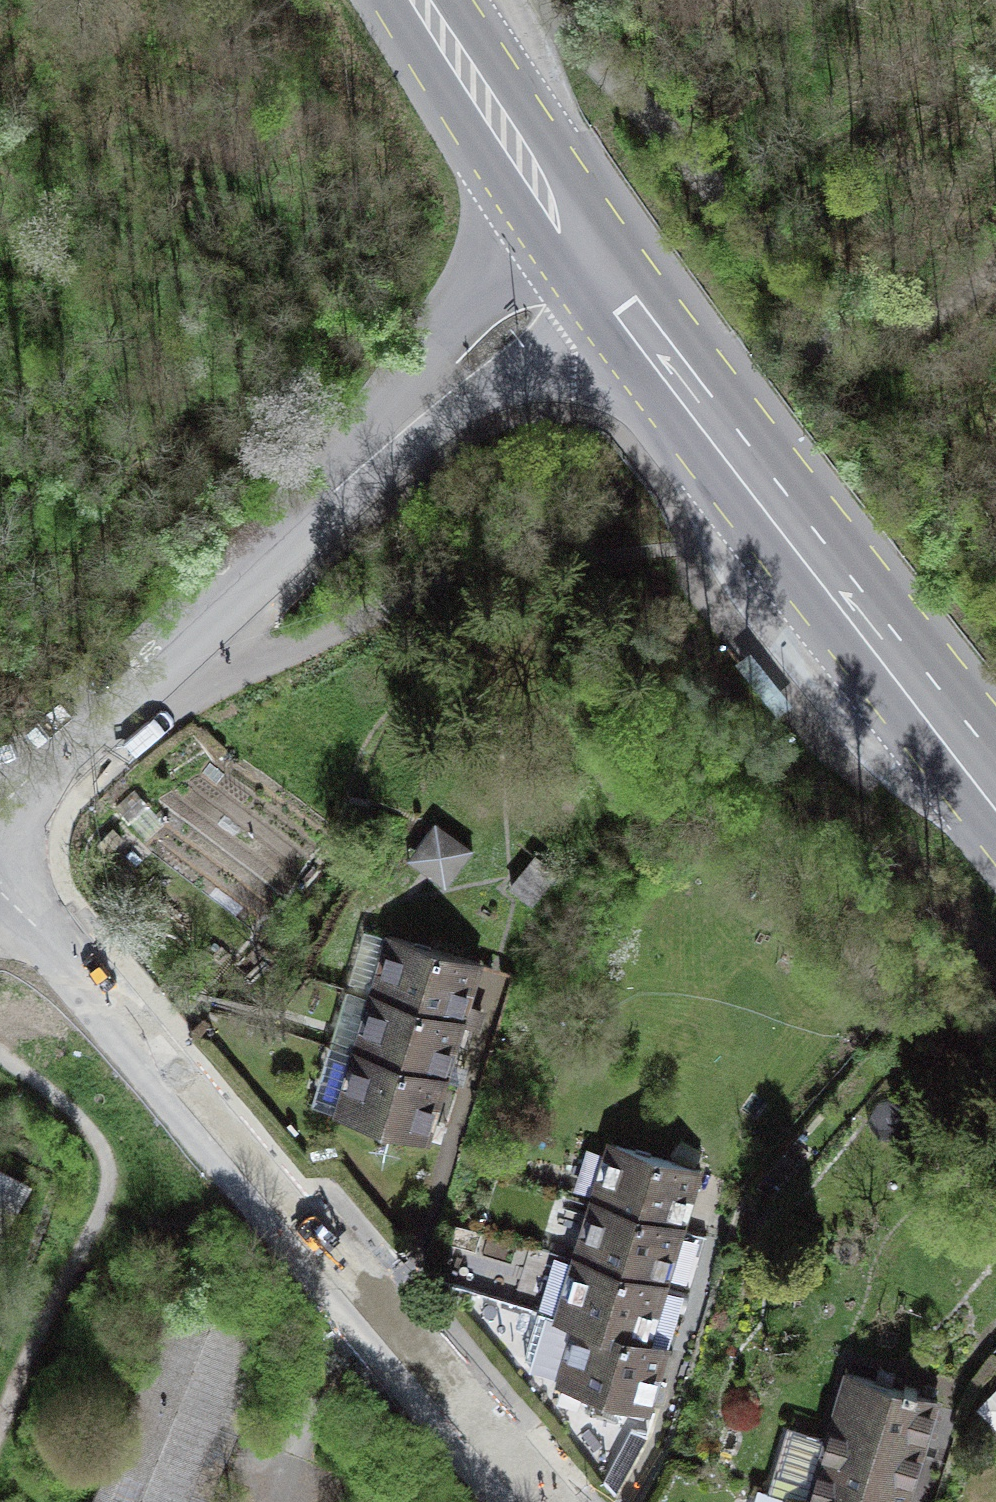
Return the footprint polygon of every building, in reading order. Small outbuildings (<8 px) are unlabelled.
[(776,720),(794,706),(746,647),(728,661),(776,720)] [(406,859),(443,886),(471,849),(433,821),(406,859)] [(537,856),(510,887),(530,903),(556,873),(537,856)] [(376,997),(458,1021),(475,962),(393,938),(376,997)] [(358,1056),(440,1080),(458,1021),(376,997),(358,1056)] [(440,1080),(358,1056),(341,1115),(423,1139),(440,1080)] [(596,1203),(678,1227),(695,1168),(613,1144),(596,1203)] [(0,1177),(0,1240),(27,1192),(0,1177)] [(579,1261),(661,1285),(678,1227),(596,1203),(579,1261)] [(174,1244),(123,1279),(138,1300),(59,1353),(147,1484),(168,1469),(190,1501),(347,1501),(174,1244)] [(661,1285),(579,1261),(562,1318),(644,1343),(661,1285)] [(644,1343),(562,1318),(539,1312),(525,1358),(537,1371),(559,1378),(558,1382),(645,1407),(662,1348),(644,1343)] [(933,1399),(851,1374),(831,1439),(789,1426),(770,1493),(792,1500),(799,1501),(902,1501),(933,1399)]
